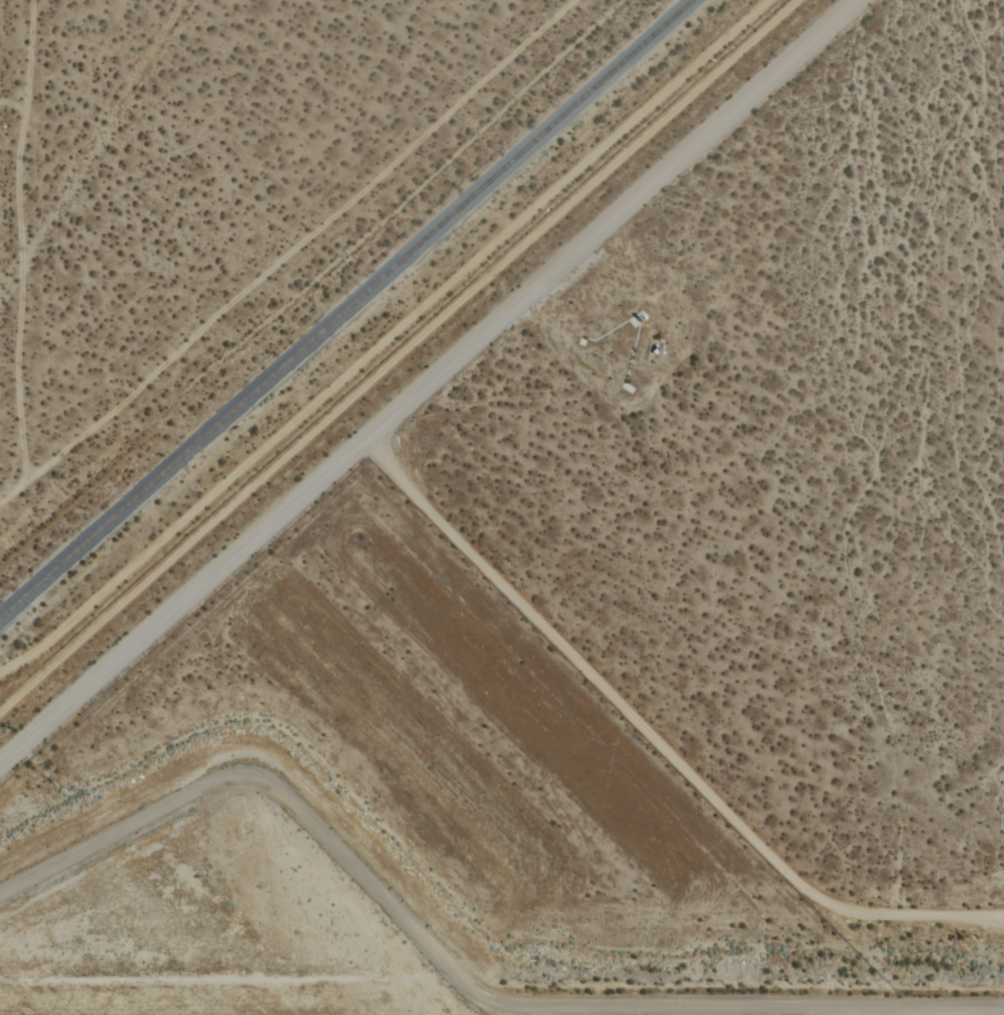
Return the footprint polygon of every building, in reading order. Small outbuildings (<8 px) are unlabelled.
[(639,307),(646,315),(636,323),(629,316),(639,307)]
